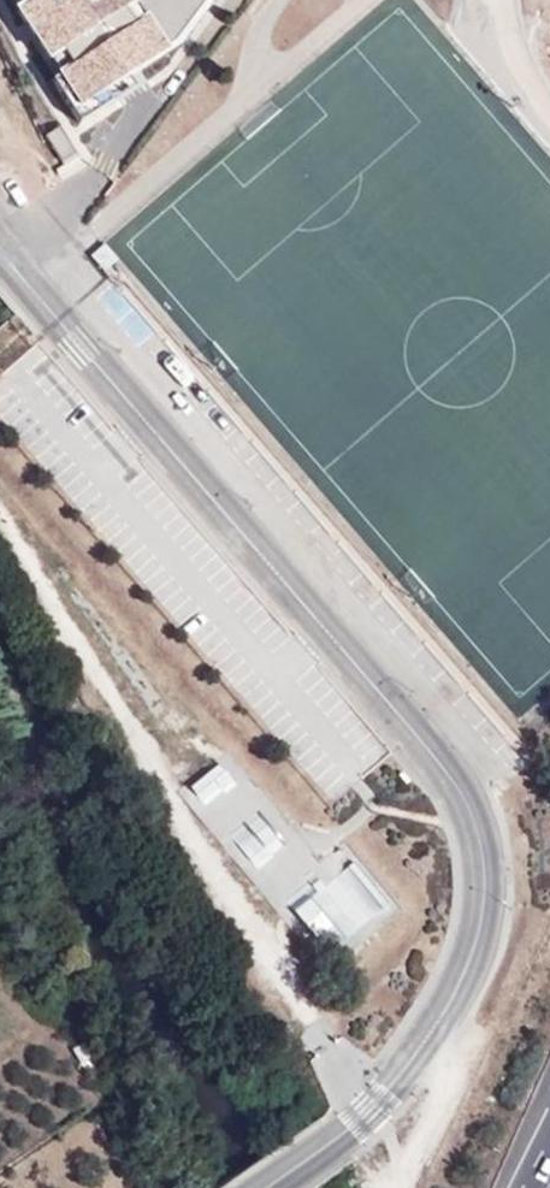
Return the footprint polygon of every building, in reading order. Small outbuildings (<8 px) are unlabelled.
[(14,0),(83,120),(143,85),(136,71),(185,43),(214,0),(14,0)] [(103,272),(117,261),(102,246),(90,256),(103,272)] [(358,858),(308,901),(320,915),(325,910),(349,938),(394,900),(358,858)]
